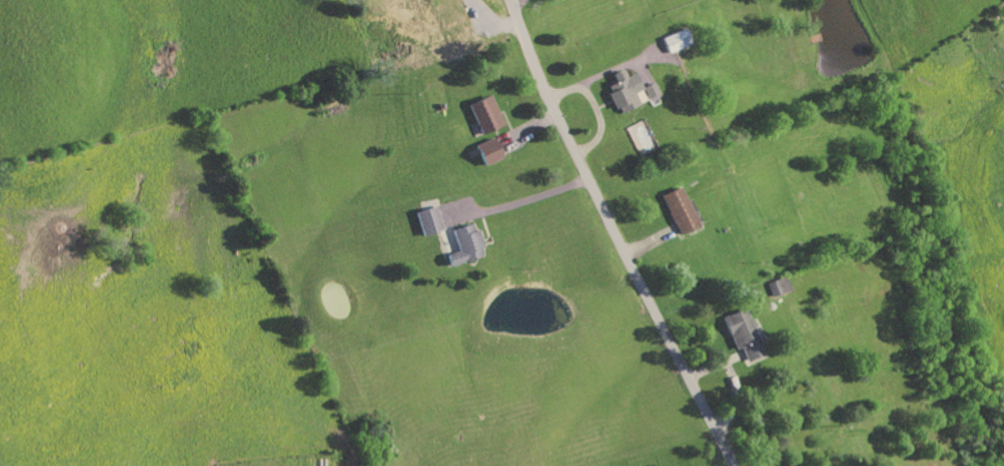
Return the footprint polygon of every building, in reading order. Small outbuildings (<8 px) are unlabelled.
[(668,54),(690,45),(684,30),(662,39),(668,54)] [(617,114),(645,103),(633,74),(624,78),(621,70),(610,75),(614,84),(605,87),(617,114)] [(662,103),(654,83),(643,88),(651,108),(662,103)] [(501,128),(492,97),(469,104),(479,135),(501,128)] [(475,145),(482,166),(501,160),(494,139),(475,145)] [(698,227),(679,188),(661,197),(679,236),(698,227)] [(415,213),(422,237),(441,231),(434,208),(415,213)] [(446,255),(449,267),(483,258),(475,225),(453,231),(458,252),(446,255)] [(767,284),(772,298),(790,292),(785,278),(767,284)] [(745,363),(762,358),(748,309),(723,317),(734,352),(742,349),(745,363)]
